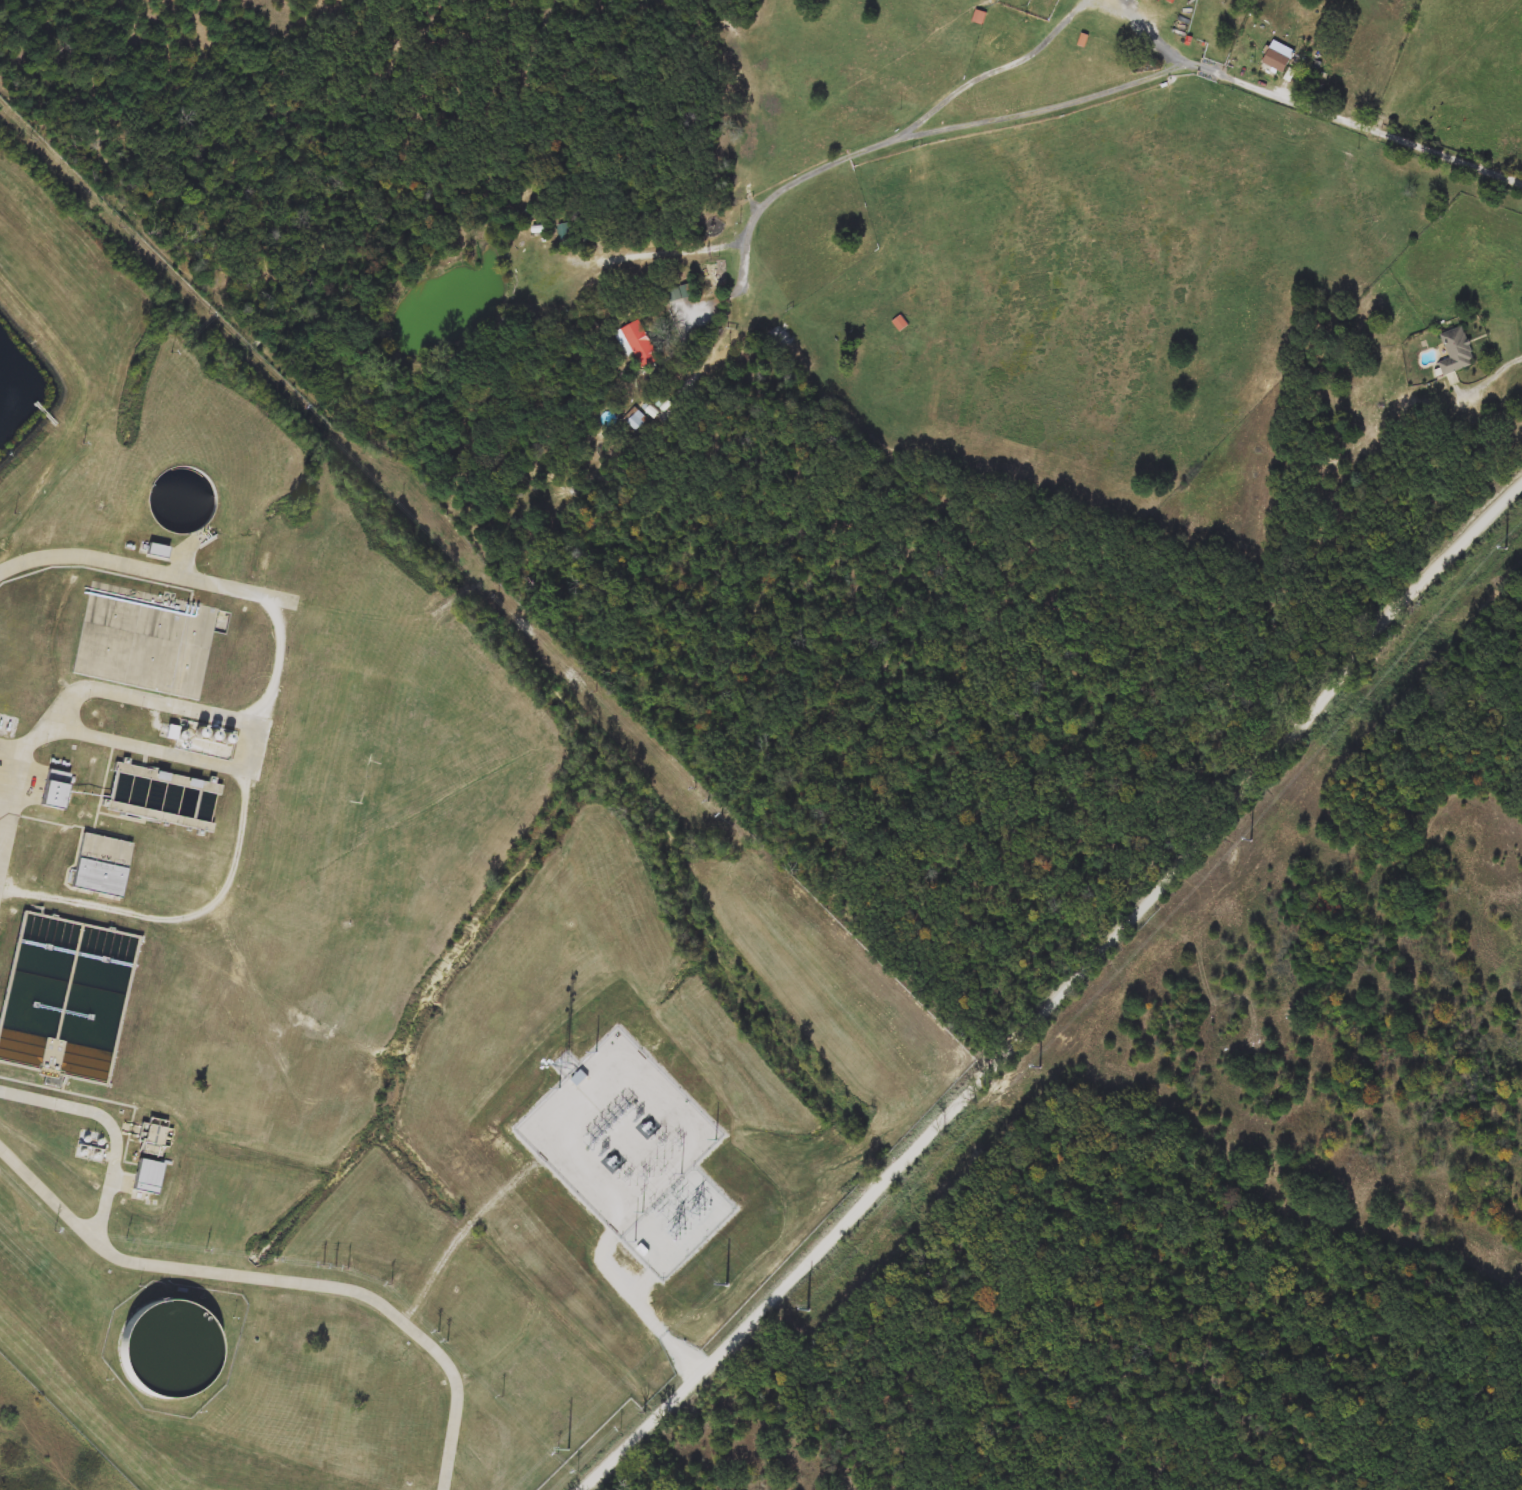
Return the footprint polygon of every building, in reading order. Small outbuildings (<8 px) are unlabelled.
[(1283,74),(1262,62),(1274,40),(1295,52),(1283,74)] [(894,322),(901,317),(907,325),(901,330),(894,322)] [(659,360),(641,369),(621,329),(639,320),(659,360)] [(1441,334),(1463,327),(1475,366),(1442,375),(1438,362),(1448,360),(1441,334)] [(623,419),(634,408),(646,420),(635,431),(623,419)] [(146,554),(148,544),(167,548),(165,558),(146,554)] [(209,832),(103,813),(112,763),(218,782),(209,832)] [(60,809),(38,806),(42,768),(65,770),(60,809)] [(121,899),(69,889),(79,833),(131,843),(121,899)] [(112,1084),(0,1065),(0,1025),(20,913),(138,934),(112,1084)] [(587,1078),(577,1087),(571,1080),(580,1071),(587,1078)] [(138,1153),(141,1136),(124,1132),(126,1123),(147,1127),(149,1117),(173,1122),(166,1158),(138,1153)]
